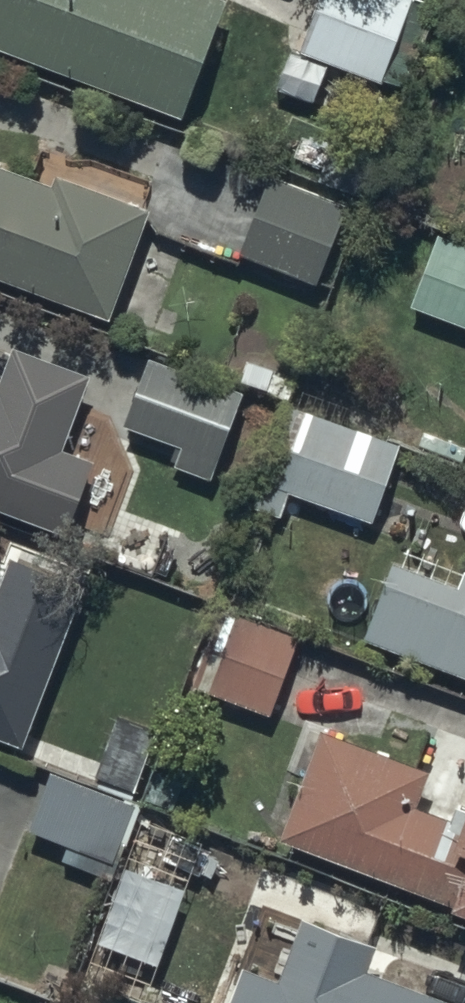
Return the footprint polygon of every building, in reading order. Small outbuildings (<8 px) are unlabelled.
[(186,126),(231,7),(213,0),(0,0),(0,55),(186,126)] [(310,54),(408,90),(438,9),(414,0),(330,0),(310,54)] [(382,156),(339,139),(323,181),(366,198),(382,156)] [(115,326),(155,217),(60,182),(56,191),(0,171),(0,283),(115,326)] [(271,180),(243,257),(322,286),(350,208),(271,180)] [(411,310),(464,329),(464,245),(439,235),(411,310)] [(69,544),(100,468),(66,454),(96,383),(9,347),(0,370),(0,515),(69,544)] [(214,484),(247,398),(154,363),(128,431),(179,451),(172,468),(214,484)] [(403,450),(291,409),(254,510),(285,522),(295,494),(376,523),(403,450)] [(30,757),(92,596),(12,565),(0,595),(0,745),(30,757)] [(366,645),(464,682),(464,581),(461,592),(395,568),(366,645)] [(245,621),(214,695),(272,719),(302,644),(245,621)] [(158,734),(118,720),(97,779),(137,793),(158,734)] [(283,846),(461,912),(459,919),(464,921),(464,828),(422,812),(436,777),(324,735),(283,846)] [(53,774),(31,833),(117,865),(124,847),(162,862),(178,821),(53,774)] [(235,1002),(448,1002),(375,975),(382,955),(305,926),(282,986),(246,973),(235,1002)]
